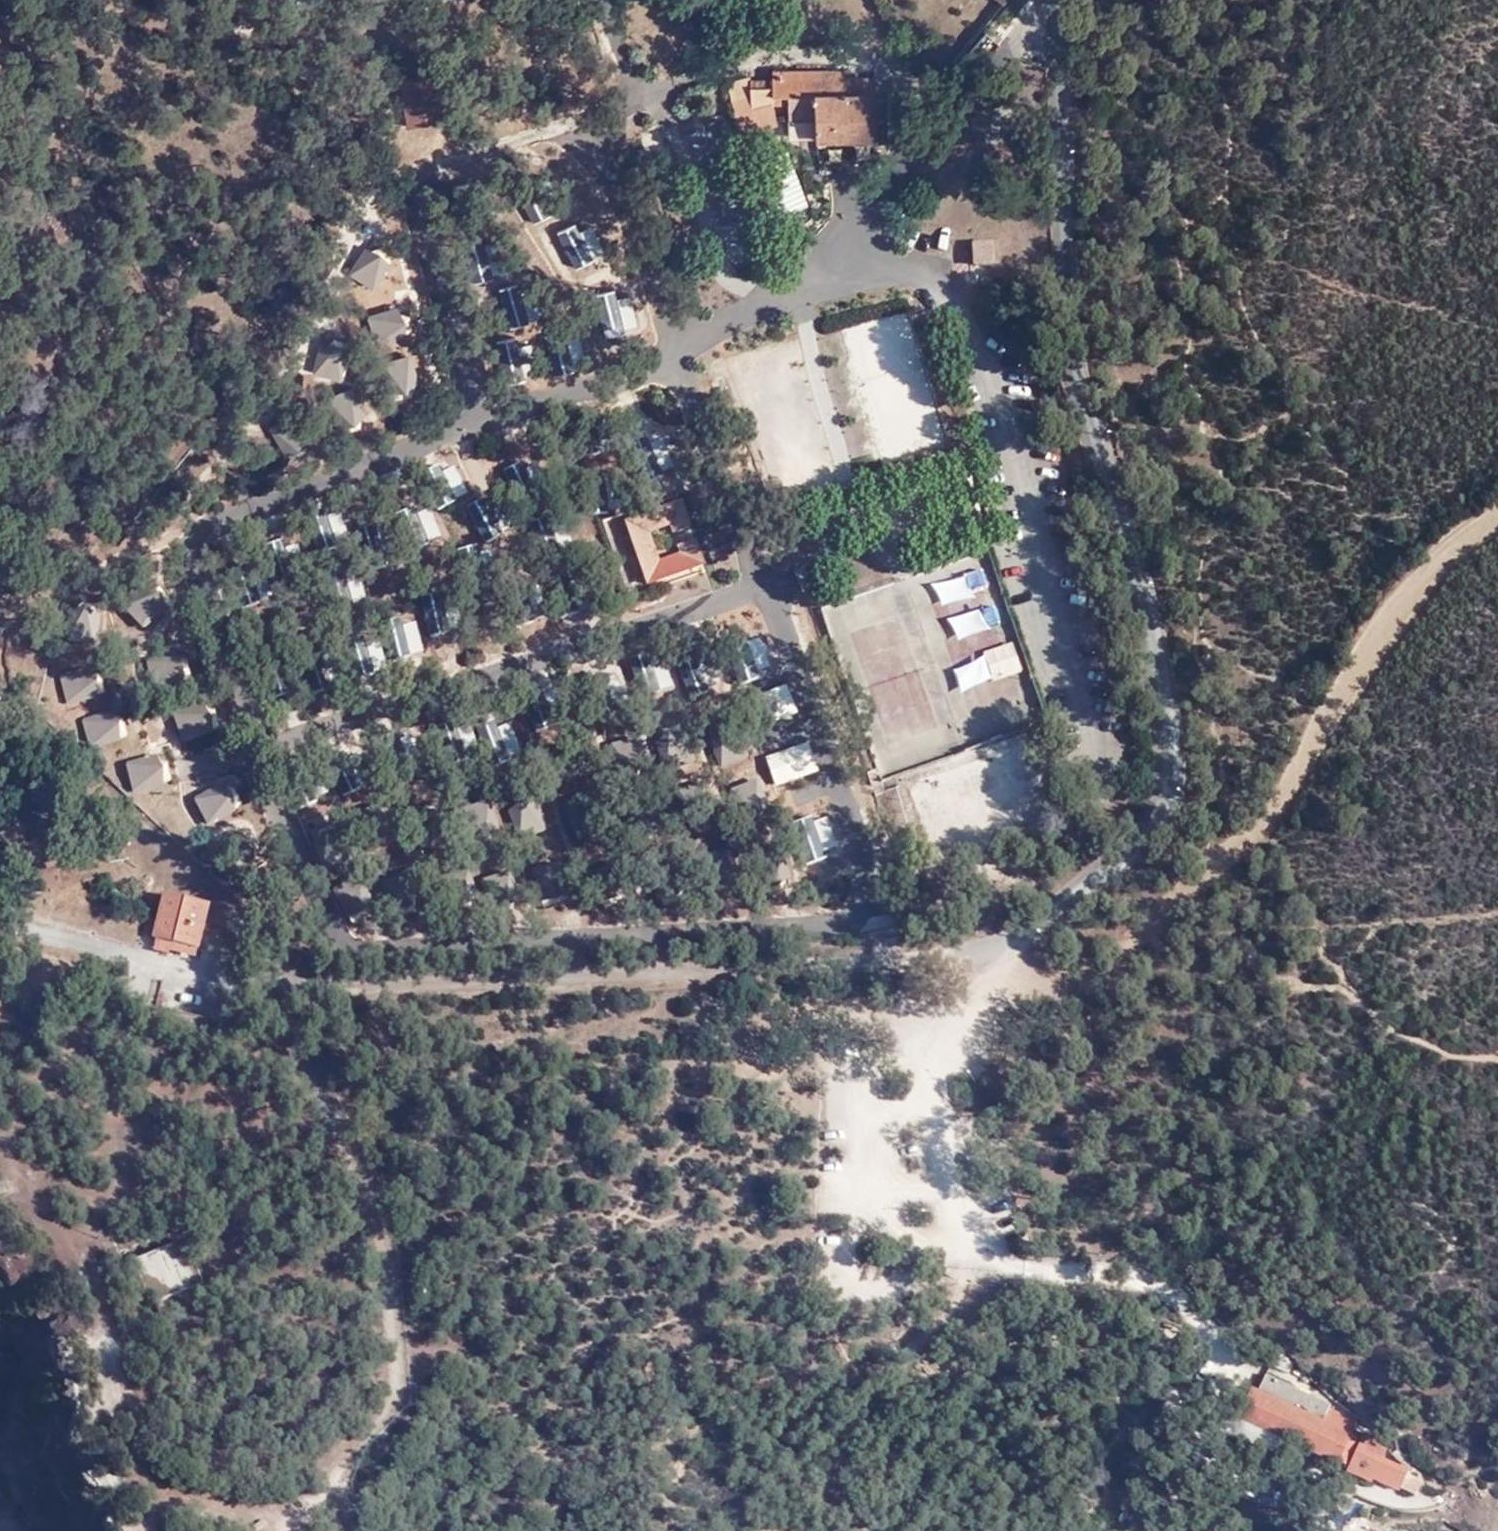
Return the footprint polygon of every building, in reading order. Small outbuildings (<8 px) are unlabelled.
[(843,80),(843,70),(771,69),(771,80),(829,80),(829,92),(843,92),(843,80)] [(401,88),(429,83),(427,73),(399,78),(401,88)] [(747,88),(753,88),(749,78),(726,83),(731,102),(749,98),(747,88)] [(829,80),(771,80),(771,87),(753,88),(747,88),(749,98),(731,102),(738,131),(776,123),(771,105),(772,96),(787,96),(787,106),(787,118),(814,118),(814,137),(872,138),(872,80),(843,80),(843,92),(829,92),(829,80)] [(435,124),(429,83),(401,88),(407,128),(435,124)] [(771,105),(787,106),(787,96),(772,96),(771,105)] [(1047,278),(1045,253),(1029,253),(1030,278),(1047,278)] [(704,567),(695,541),(676,548),(678,554),(659,561),(649,534),(669,527),(671,535),(690,528),(680,502),(624,522),(646,587),(704,567)] [(192,948),(197,948),(208,909),(160,898),(150,952),(162,956),(163,949),(190,956),(192,948)] [(218,951),(245,955),(247,942),(219,937),(218,951)] [(150,1301),(202,1281),(184,1241),(133,1263),(150,1301)] [(1238,1417),(1335,1464),(1338,1459),(1345,1462),(1355,1437),(1348,1432),(1352,1421),(1327,1408),(1328,1405),(1264,1374),(1254,1392),(1251,1391),(1238,1417)] [(1346,1472),(1367,1482),(1383,1446),(1374,1441),(1375,1437),(1364,1432),(1346,1472)] [(1400,1489),(1412,1494),(1419,1481),(1405,1473),(1406,1471),(1388,1463),(1379,1480),(1399,1491),(1400,1489)]
